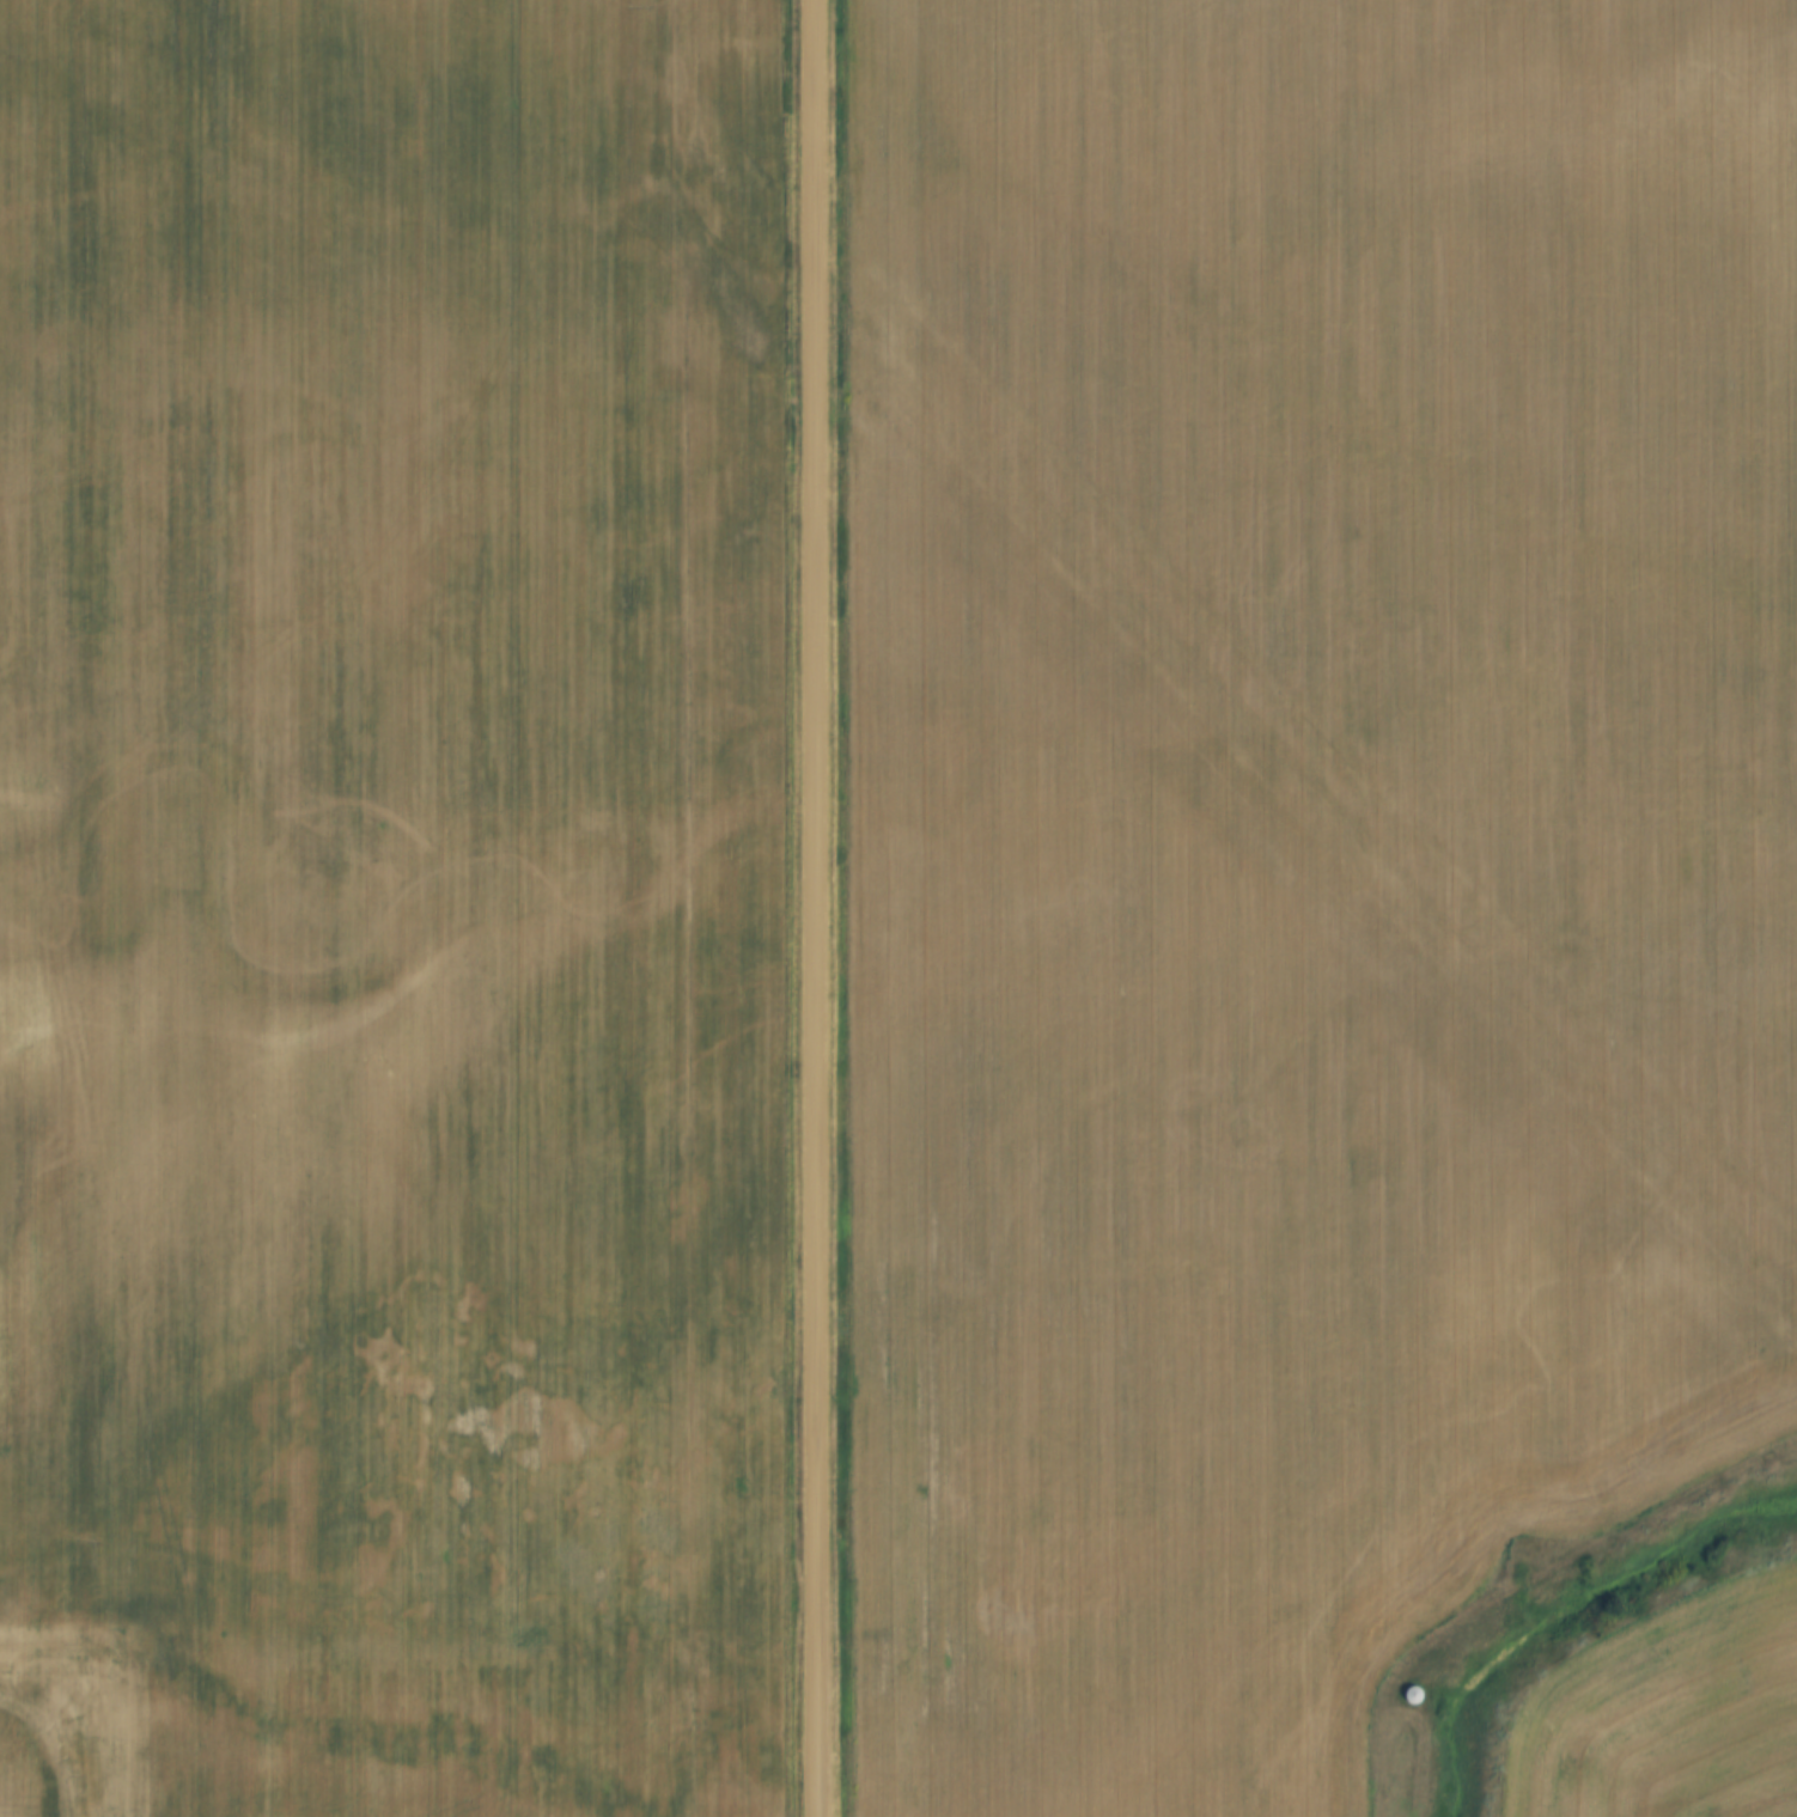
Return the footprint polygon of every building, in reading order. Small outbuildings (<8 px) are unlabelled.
[(1415,1702),(1416,1688),(1402,1687),(1401,1701),(1415,1702)]
